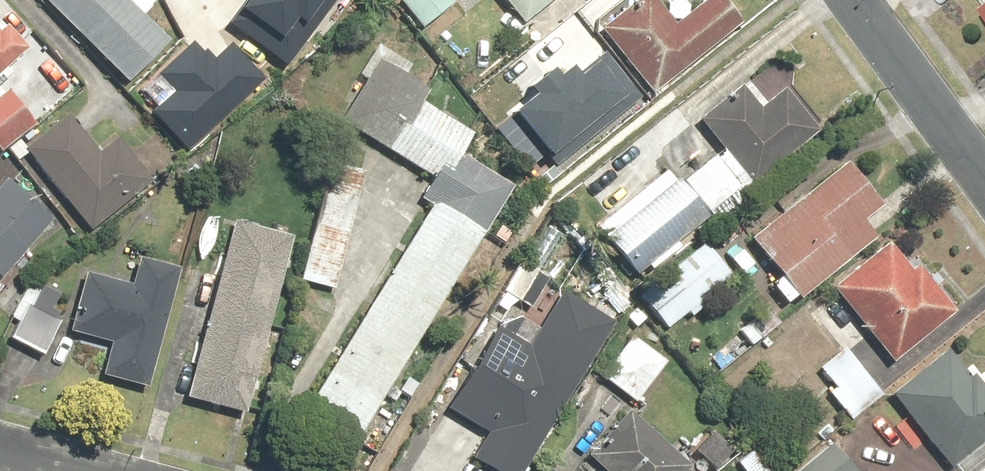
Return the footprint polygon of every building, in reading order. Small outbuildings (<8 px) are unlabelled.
[(127,84),(172,39),(149,15),(161,2),(159,0),(44,0),(127,84)] [(230,21),(288,60),(329,0),(244,0),(230,21)] [(453,0),(400,0),(397,2),(421,31),(455,3),(453,0)] [(521,27),(554,0),(498,0),(521,27)] [(652,0),(634,0),(599,30),(654,93),(739,21),(721,0),(701,0),(673,24),(652,0)] [(3,26),(0,29),(0,73),(25,50),(3,26)] [(173,85),(150,105),(184,144),(261,77),(229,40),(212,55),(195,36),(158,68),(173,85)] [(360,86),(354,83),(346,97),(352,101),(339,121),(433,179),(422,198),(431,204),(302,412),(353,443),(510,189),(459,157),(473,134),(420,102),(429,89),(404,73),(409,65),(376,44),(358,75),(365,79),(360,86)] [(550,171),(641,102),(605,56),(561,90),(550,77),(504,112),(550,171)] [(681,182),(714,220),(817,130),(781,88),(760,106),(742,85),(697,124),(719,149),(681,182)] [(0,94),(0,153),(35,125),(6,89),(0,94)] [(98,153),(67,115),(23,150),(88,230),(150,179),(117,137),(98,153)] [(882,205),(845,161),(749,241),(779,277),(769,285),(786,305),(795,297),(798,300),(876,236),(864,220),(882,205)] [(364,174),(329,165),(299,282),(334,291),(364,174)] [(595,229),(636,277),(647,267),(651,271),(679,247),(676,243),(707,216),(667,168),(595,229)] [(50,219),(5,180),(0,185),(0,277),(50,219)] [(291,236),(230,220),(184,398),(245,414),(291,236)] [(702,299),(731,274),(703,242),(639,297),(667,329),(686,313),(691,318),(707,304),(702,299)] [(910,268),(889,242),(830,289),(891,363),(955,311),(916,263),(910,268)] [(549,274),(518,259),(502,294),(532,309),(549,274)] [(177,270),(136,260),(131,283),(84,272),(69,332),(109,342),(100,378),(147,389),(177,270)] [(7,341),(44,357),(59,320),(56,319),(60,311),(53,308),(60,291),(40,283),(37,291),(24,285),(10,319),(15,321),(7,341)] [(562,290),(529,345),(496,326),(446,411),(483,433),(469,458),(492,470),(524,470),(613,320),(562,290)] [(665,362),(630,335),(599,376),(634,403),(665,362)] [(984,468),(984,445),(983,443),(984,442),(984,386),(972,369),(967,373),(946,348),(888,395),(949,470),(955,466),(959,470),(982,470),(984,468)] [(844,350),(819,371),(834,388),(828,393),(848,418),(879,392),(844,350)] [(629,410),(586,456),(602,470),(687,470),(691,467),(629,410)] [(709,430),(689,451),(710,470),(715,470),(733,452),(709,430)] [(796,470),(854,470),(831,443),(796,470)] [(733,465),(738,470),(770,470),(753,450),(733,465)]
